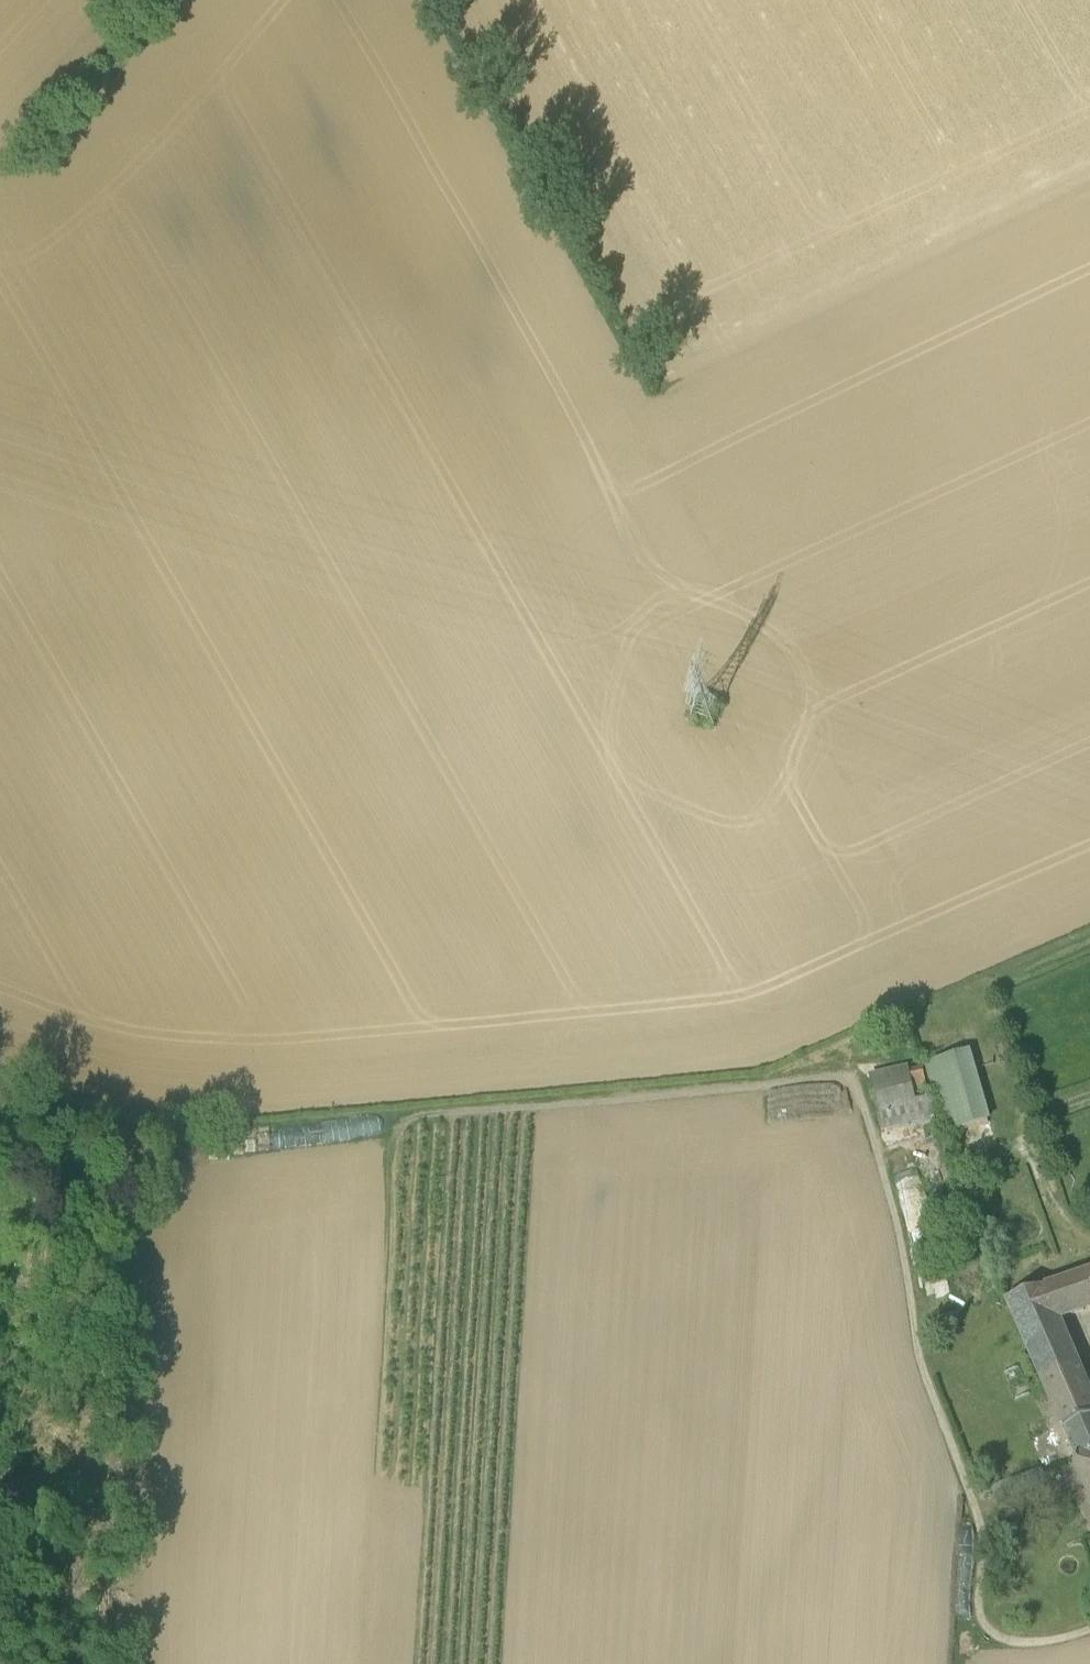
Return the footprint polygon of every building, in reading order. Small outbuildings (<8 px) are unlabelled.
[(935,1064),(949,1136),(993,1127),(980,1056),(935,1064)] [(931,1100),(916,1104),(908,1065),(869,1075),(883,1132),(935,1119),(931,1100)] [(1089,1311),(1089,1269),(1006,1300),(1050,1405),(1089,1388),(1083,1372),(1075,1351),(1063,1320),(1089,1311)] [(1050,1405),(1061,1429),(1089,1417),(1089,1389),(1089,1388),(1050,1405)] [(1061,1429),(1075,1460),(1075,1462),(1089,1456),(1089,1417),(1061,1429)] [(1075,1462),(1075,1460),(1072,1461),(1089,1505),(1089,1456),(1075,1462)] [(992,1487),(998,1506),(1049,1488),(1042,1469),(992,1487)]
